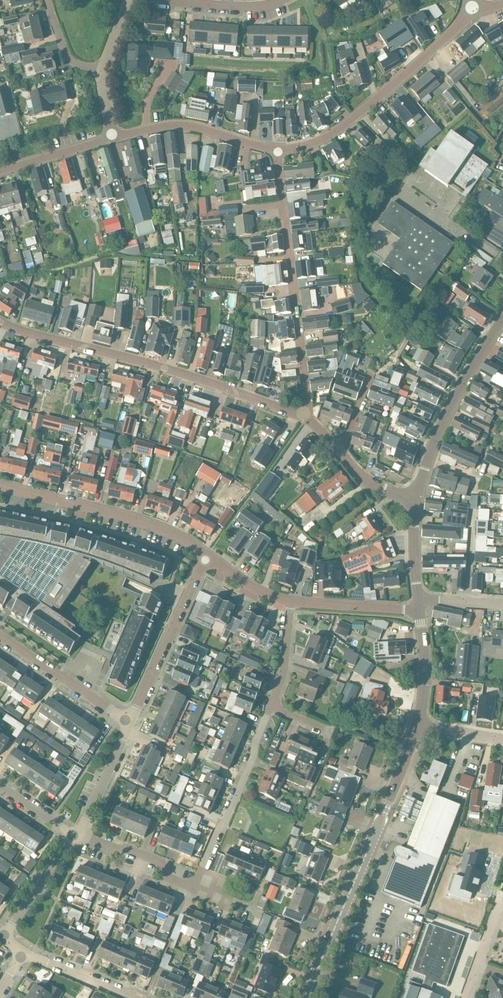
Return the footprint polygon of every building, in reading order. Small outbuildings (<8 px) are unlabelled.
[(12,8),(34,4),(33,0),(9,0),(10,4),(11,4),(12,8)] [(343,11),(348,8),(348,5),(347,3),(351,0),(334,0),(339,8),(341,11),(343,11)] [(377,9),(390,1),(390,0),(373,0),(372,1),(377,9)] [(406,23),(421,46),(430,40),(422,28),(428,23),(429,24),(435,21),(427,9),(406,23)] [(17,16),(3,19),(4,26),(18,23),(17,16)] [(144,33),(165,35),(166,18),(159,17),(158,22),(146,20),(144,33)] [(23,33),(23,34),(40,30),(38,18),(20,22),(23,33)] [(379,35),(389,50),(393,48),(394,50),(413,37),(402,21),(379,35)] [(189,43),(201,44),(203,24),(190,23),(189,43)] [(201,44),(213,45),(215,25),(203,24),(201,44)] [(213,45),(225,46),(226,26),(215,25),(213,45)] [(493,50),(502,44),(502,39),(502,38),(502,37),(496,25),(483,33),(493,50)] [(225,46),(237,47),(239,27),(226,26),(225,46)] [(463,53),(469,59),(478,51),(474,46),(476,44),(474,43),(483,35),(475,26),(456,43),(464,52),(463,53)] [(248,48),(260,48),(260,28),(248,28),(248,48)] [(260,48),(272,49),(272,28),(260,28),(260,48)] [(272,49),(284,49),(284,29),(272,28),(272,49)] [(284,49),(296,49),(296,29),(284,29),(284,49)] [(308,49),(308,29),(296,29),(296,49),(308,49)] [(17,35),(19,45),(25,44),(25,45),(43,41),(40,30),(23,34),(23,33),(17,35)] [(128,72),(146,74),(147,66),(149,66),(150,58),(154,58),(154,59),(174,61),(175,45),(155,43),(155,50),(148,49),(148,48),(129,47),(128,56),(129,56),(128,72)] [(18,53),(24,51),(23,45),(10,48),(11,54),(12,54),(18,53)] [(349,82),(351,89),(357,87),(357,88),(368,85),(362,64),(354,67),(352,61),(355,60),(351,49),(349,50),(347,45),(338,47),(342,63),(344,70),(340,71),(342,78),(346,77),(353,75),(355,81),(349,82)] [(375,55),(386,73),(401,64),(394,52),(386,57),(382,50),(375,55)] [(34,63),(36,74),(55,69),(52,54),(38,57),(37,51),(22,54),(25,66),(34,63)] [(455,85),(473,107),(477,103),(459,82),(471,72),(463,62),(447,76),(455,85)] [(177,76),(184,77),(186,68),(178,67),(177,76)] [(411,89),(421,101),(439,85),(429,73),(420,81),(421,82),(411,89)] [(225,100),(227,89),(225,89),(226,81),(227,82),(228,76),(214,74),(212,88),(219,89),(218,99),(225,100)] [(256,81),(246,81),(246,77),(238,77),(238,81),(234,81),(234,90),(238,90),(238,94),(256,94),(256,81)] [(302,90),(312,89),(312,80),(302,81),(302,90)] [(31,94),(36,116),(51,112),(49,105),(63,101),(63,102),(73,100),(70,86),(31,94)] [(0,114),(1,117),(11,115),(4,89),(0,90),(0,114)] [(444,95),(453,105),(459,99),(450,89),(444,95)] [(326,99),(336,112),(344,106),(336,97),(326,99)] [(392,108),(393,108),(391,109),(399,119),(401,117),(407,124),(412,119),(416,124),(423,118),(404,97),(392,108)] [(186,117),(207,122),(209,112),(211,112),(212,105),(190,100),(189,106),(182,105),(180,115),(186,116),(186,117)] [(273,108),(283,107),(283,100),(272,100),(273,108)] [(298,105),(300,125),(310,124),(308,104),(298,105)] [(312,118),(318,132),(328,127),(324,119),(330,116),(324,104),(309,111),(312,118)] [(239,132),(249,133),(253,108),(238,107),(235,125),(240,125),(239,132)] [(285,114),(287,137),(297,136),(296,122),(294,122),(294,119),(295,119),(294,107),(285,107),(286,114),(285,114)] [(275,137),(285,138),(284,111),(274,111),(273,109),(259,110),(260,122),(274,121),(275,137)] [(387,133),(394,140),(400,134),(383,116),(374,124),(384,136),(387,133)] [(353,138),(364,149),(373,141),(362,130),(353,138)] [(428,133),(423,138),(428,144),(433,139),(428,133)] [(470,154),(474,149),(450,134),(437,154),(430,150),(420,166),(426,170),(425,172),(448,187),(452,180),(467,190),(462,196),(466,199),(488,166),(470,154)] [(169,171),(174,207),(185,206),(179,170),(176,135),(165,136),(168,171),(169,171)] [(150,139),(154,168),(166,166),(162,137),(150,139)] [(330,162),(333,167),(346,160),(336,142),(322,150),(329,163),(330,162)] [(126,167),(128,166),(133,185),(146,181),(137,143),(124,146),(126,158),(124,159),(126,167)] [(406,154),(396,143),(390,150),(400,160),(406,154)] [(186,147),(186,173),(197,173),(197,147),(186,147)] [(210,174),(215,149),(203,147),(201,157),(198,172),(210,174)] [(230,173),(235,149),(220,147),(215,170),(230,173)] [(110,150),(99,153),(109,188),(94,193),(97,204),(115,198),(116,202),(126,199),(123,187),(121,187),(110,150)] [(315,161),(316,174),(325,173),(324,160),(315,161)] [(76,183),(79,183),(73,161),(60,165),(66,186),(65,187),(68,195),(78,192),(76,183)] [(301,178),(301,180),(314,179),(313,165),(299,166),(299,168),(284,170),(285,179),(301,178)] [(260,186),(260,187),(270,185),(269,180),(275,180),(274,169),(242,173),(243,184),(249,183),(249,185),(250,185),(251,187),(252,187),(260,186)] [(37,194),(49,191),(43,170),(31,174),(37,194)] [(157,184),(153,170),(146,172),(150,186),(157,184)] [(219,194),(227,193),(226,180),(218,181),(219,194)] [(287,193),(311,190),(310,180),(286,183),(287,193)] [(8,209),(10,213),(23,210),(16,185),(14,185),(14,184),(8,185),(8,187),(2,189),(6,202),(8,209)] [(253,187),(254,198),(277,196),(276,185),(270,185),(260,187),(253,187)] [(125,195),(139,238),(155,233),(152,222),(153,222),(143,189),(125,195)] [(63,210),(58,190),(50,192),(55,212),(63,210)] [(491,193),(485,190),(477,202),(492,211),(491,211),(502,218),(502,191),(498,198),(491,193)] [(307,202),(327,200),(326,191),(306,194),(307,202)] [(421,292),(454,245),(393,202),(377,225),(400,241),(383,265),(421,292)] [(289,205),(290,220),(307,218),(306,212),(305,203),(289,205)] [(201,213),(202,219),(239,214),(239,213),(238,213),(237,205),(218,208),(219,210),(201,213)] [(34,222),(31,209),(22,211),(26,224),(34,222)] [(491,211),(490,214),(489,217),(489,219),(490,221),(493,226),(495,227),(487,239),(500,248),(502,244),(502,220),(502,219),(502,218),(491,211)] [(67,228),(63,213),(56,215),(60,230),(67,228)] [(233,236),(233,237),(252,235),(251,224),(253,224),(252,217),(240,219),(239,214),(202,219),(203,227),(221,225),(221,223),(225,222),(227,236),(233,236)] [(339,215),(341,229),(351,229),(350,214),(339,215)] [(116,218),(103,222),(106,233),(108,233),(115,231),(119,230),(116,218)] [(292,235),(311,232),(319,231),(318,224),(307,225),(306,221),(291,223),(292,235)] [(165,244),(175,243),(175,231),(164,231),(165,244)] [(304,250),(304,252),(313,252),(311,232),(292,235),(294,251),(304,250)] [(365,245),(371,237),(366,233),(360,242),(365,245)] [(267,251),(267,254),(284,252),(283,236),(265,238),(250,240),(251,253),(267,251)] [(141,256),(138,245),(115,250),(116,253),(131,256),(141,256)] [(34,255),(37,265),(44,263),(41,253),(34,255)] [(472,261),(482,269),(486,265),(475,256),(472,261)] [(114,274),(113,260),(97,261),(98,275),(114,274)] [(314,261),(296,263),(298,280),(316,278),(315,269),(322,268),(321,260),(314,261)] [(10,272),(25,269),(23,262),(9,265),(10,272)] [(266,267),(269,287),(288,285),(286,265),(266,267)] [(484,291),(493,278),(480,269),(471,282),(484,291)] [(338,277),(316,281),(317,289),(339,286),(338,277)] [(62,283),(56,281),(54,293),(60,294),(62,283)] [(245,293),(245,294),(264,294),(264,283),(240,284),(240,293),(245,293)] [(12,293),(11,294),(17,298),(23,302),(29,292),(17,285),(12,293)] [(364,293),(362,290),(360,285),(351,286),(357,307),(369,298),(364,293)] [(471,295),(458,286),(453,292),(466,302),(471,295)] [(301,293),(304,312),(319,310),(318,298),(323,297),(322,290),(317,291),(301,293)] [(0,301),(0,310),(9,316),(17,304),(14,303),(17,298),(11,294),(12,293),(10,293),(7,298),(3,296),(2,298),(0,301)] [(114,327),(114,328),(127,329),(129,296),(118,295),(114,327)] [(146,298),(146,318),(158,318),(159,299),(146,298)] [(349,299),(330,304),(333,316),(352,311),(349,299)] [(275,308),(275,303),(273,303),(273,300),(261,301),(262,310),(271,309),(271,308),(275,308)] [(22,318),(36,322),(41,305),(27,301),(22,318)] [(275,303),(275,308),(276,315),(292,314),(291,301),(290,301),(275,303)] [(59,329),(73,333),(77,318),(83,319),(86,306),(71,302),(68,310),(64,309),(59,329)] [(55,309),(41,305),(36,322),(50,326),(55,309)] [(85,326),(94,328),(96,319),(99,320),(102,308),(90,305),(85,326)] [(489,316),(476,308),(472,305),(465,316),(469,319),(468,321),(475,325),(476,323),(482,327),(489,316)] [(128,349),(138,352),(145,324),(142,323),(143,318),(144,312),(138,310),(136,316),(128,349)] [(198,312),(196,331),(206,332),(207,312),(198,312)] [(174,330),(181,332),(183,325),(189,325),(190,314),(175,313),(176,322),(174,330)] [(304,332),(330,329),(328,317),(303,320),(304,332)] [(457,324),(446,317),(434,334),(445,341),(457,324)] [(265,340),(266,341),(266,322),(262,322),(262,323),(251,322),(250,340),(265,340)] [(274,323),(266,322),(266,341),(270,342),(269,336),(276,335),(277,339),(280,342),(295,340),(293,323),(282,324),(274,323)] [(98,323),(93,340),(110,345),(114,328),(114,327),(98,323)] [(156,355),(162,357),(165,345),(170,346),(174,333),(169,332),(170,328),(155,324),(152,332),(149,340),(150,340),(147,353),(148,353),(149,356),(154,357),(156,355)] [(462,338),(453,332),(446,341),(465,354),(476,337),(466,331),(462,338)] [(179,362),(188,365),(195,342),(190,341),(191,334),(184,332),(182,338),(179,348),(183,349),(179,362)] [(214,343),(212,350),(219,352),(218,355),(214,372),(224,375),(226,367),(231,351),(232,348),(233,333),(228,332),(224,349),(221,348),(220,348),(222,342),(215,340),(214,343)] [(338,342),(337,332),(322,334),(323,344),(338,342)] [(414,338),(419,344),(425,338),(421,333),(414,338)] [(402,356),(409,342),(405,339),(397,353),(402,356)] [(214,343),(213,342),(205,340),(197,368),(206,371),(212,350),(214,343)] [(1,377),(11,347),(0,343),(0,376),(1,377)] [(224,376),(239,380),(242,370),(241,370),(242,365),(241,364),(242,360),(237,359),(238,356),(237,356),(241,345),(233,343),(231,351),(226,367),(227,367),(224,376)] [(306,347),(307,358),(323,356),(323,353),(338,351),(338,349),(337,343),(323,345),(306,347)] [(436,365),(453,374),(464,356),(453,350),(446,346),(440,358),(436,365)] [(0,381),(11,385),(14,374),(9,372),(13,363),(18,364),(22,351),(11,347),(1,377),(0,381)] [(32,376),(39,378),(47,353),(35,349),(32,360),(28,359),(26,367),(34,369),(32,376)] [(422,364),(429,368),(435,358),(420,349),(414,361),(421,365),(422,364)] [(333,353),(335,360),(337,360),(337,358),(345,356),(344,350),(333,353)] [(258,385),(268,388),(273,371),(282,374),(282,372),(281,365),(280,361),(280,355),(273,355),(273,353),(266,351),(264,356),(266,356),(258,385)] [(334,379),(334,380),(361,390),(365,380),(351,374),(354,365),(357,366),(361,356),(349,352),(348,356),(347,355),(343,358),(339,369),(338,368),(334,379)] [(36,391),(43,393),(44,390),(51,392),(53,382),(43,379),(44,376),(46,376),(48,369),(54,370),(58,357),(47,353),(39,378),(36,391)] [(281,365),(297,364),(297,353),(280,355),(280,361),(281,365)] [(252,384),(260,358),(249,355),(242,381),(252,384)] [(76,382),(80,383),(85,364),(70,360),(67,371),(78,374),(76,382)] [(330,372),(331,379),(334,379),(338,367),(338,365),(337,360),(335,360),(308,363),(310,374),(330,372)] [(488,361),(481,373),(487,376),(484,382),(502,393),(502,381),(498,378),(501,374),(498,372),(500,368),(488,361)] [(80,383),(85,384),(87,376),(98,379),(100,368),(85,364),(80,383)] [(427,381),(445,390),(450,380),(428,369),(429,368),(422,364),(421,365),(417,375),(407,370),(406,372),(404,378),(415,384),(415,383),(416,384),(419,378),(427,383),(427,381)] [(373,386),(398,396),(398,395),(401,387),(403,380),(404,378),(406,372),(394,367),(389,381),(376,376),(373,386)] [(282,374),(282,379),(296,377),(295,370),(282,372),(282,374)] [(114,371),(111,382),(123,385),(121,391),(121,393),(124,394),(129,375),(114,371)] [(124,394),(124,396),(135,399),(135,400),(138,401),(140,393),(138,393),(139,389),(142,390),(144,379),(129,375),(124,394)] [(279,379),(281,398),(288,397),(288,388),(300,387),(299,377),(296,377),(282,379),(279,379)] [(310,382),(311,392),(329,390),(330,387),(331,387),(334,380),(334,379),(331,379),(310,382)] [(333,392),(357,401),(361,390),(334,380),(331,387),(334,388),(333,392)] [(482,385),(483,383),(477,380),(470,392),(484,400),(488,392),(496,397),(498,392),(491,388),(490,390),(482,385)] [(100,399),(103,386),(95,384),(92,397),(100,399)] [(76,401),(80,402),(84,386),(79,385),(78,392),(76,401)] [(437,406),(441,396),(419,385),(414,395),(437,406)] [(103,386),(100,399),(107,401),(111,388),(103,386)] [(162,404),(166,390),(155,387),(150,401),(161,404),(162,404)] [(406,389),(401,387),(398,395),(398,396),(406,399),(409,390),(406,389)] [(384,406),(393,409),(397,397),(372,388),(368,398),(385,404),(384,406)] [(76,392),(73,391),(69,390),(66,404),(73,405),(76,392)] [(162,404),(159,411),(169,415),(166,424),(173,426),(180,404),(175,402),(177,394),(177,392),(176,391),(172,390),(170,390),(170,392),(166,390),(162,404)] [(12,406),(28,411),(32,399),(16,394),(12,406)] [(196,400),(197,398),(190,396),(190,398),(189,398),(184,412),(183,411),(178,428),(181,429),(179,433),(172,431),(167,445),(183,450),(186,439),(187,439),(187,440),(200,402),(196,400)] [(489,425),(495,413),(467,397),(461,410),(489,425)] [(393,412),(399,415),(406,401),(399,398),(396,404),(396,405),(393,412)] [(338,407),(350,411),(352,404),(340,400),(338,407)] [(200,402),(187,440),(186,442),(192,445),(198,428),(201,417),(207,419),(212,405),(200,402)] [(330,416),(348,423),(352,412),(350,411),(338,407),(333,405),(326,402),(321,414),(330,418),(330,416)] [(148,419),(151,406),(145,405),(142,417),(148,419)] [(414,416),(429,423),(434,412),(419,405),(414,416)] [(368,413),(380,417),(383,410),(371,406),(368,413)] [(149,418),(156,420),(159,409),(156,408),(154,413),(152,412),(149,418)] [(219,421),(232,425),(235,413),(223,409),(219,421)] [(22,410),(19,417),(43,425),(46,418),(22,410)] [(405,433),(414,437),(415,434),(422,437),(426,428),(399,415),(393,412),(390,418),(397,421),(396,425),(406,430),(405,433)] [(244,429),(248,417),(235,413),(232,425),(244,429)] [(44,427),(59,431),(62,421),(46,417),(44,427)] [(355,434),(372,440),(375,431),(378,423),(361,417),(355,434)] [(475,420),(472,426),(456,418),(452,427),(453,428),(451,432),(457,435),(459,431),(466,434),(464,437),(476,443),(482,431),(485,432),(488,426),(475,420)] [(121,435),(131,437),(135,422),(125,419),(124,424),(119,422),(116,433),(121,435)] [(78,435),(78,434),(80,426),(62,421),(59,431),(78,435)] [(262,445),(260,444),(250,460),(265,469),(274,453),(269,450),(280,430),(268,423),(262,433),(268,436),(262,445)] [(205,441),(209,430),(204,428),(200,439),(205,441)] [(226,441),(230,431),(224,429),(221,439),(226,441)] [(12,474),(19,444),(20,439),(21,439),(23,432),(16,430),(9,461),(2,459),(0,466),(0,471),(12,474)] [(230,431),(226,441),(232,443),(235,433),(230,431)] [(102,432),(98,447),(112,451),(115,435),(102,432)] [(401,439),(386,432),(382,444),(390,447),(390,445),(397,448),(394,457),(412,466),(418,447),(401,439)] [(368,452),(377,456),(382,443),(372,440),(355,434),(351,444),(368,451),(368,452)] [(35,456),(35,454),(38,441),(30,439),(26,455),(35,456)] [(135,451),(152,456),(155,444),(138,439),(135,451)] [(287,467),(294,472),(303,459),(306,461),(307,460),(312,464),(317,456),(312,453),(316,449),(304,440),(295,453),(296,454),(287,467)] [(222,452),(228,454),(232,443),(226,441),(222,452)] [(19,444),(12,474),(18,476),(18,478),(22,479),(24,477),(27,465),(28,461),(26,459),(24,458),(26,446),(19,444)] [(468,468),(474,470),(479,459),(473,456),(462,451),(446,444),(441,454),(443,455),(441,460),(455,467),(456,465),(467,469),(468,468)] [(53,455),(55,447),(49,445),(43,469),(37,468),(34,479),(47,483),(49,471),(51,464),(52,461),(53,455)] [(53,455),(52,461),(58,462),(59,463),(63,449),(55,447),(53,455)] [(161,457),(163,450),(157,448),(155,455),(161,457)] [(489,449),(484,460),(502,470),(502,456),(489,449)] [(92,461),(93,456),(84,454),(80,470),(82,471),(81,478),(70,476),(69,483),(72,483),(71,489),(84,492),(92,461)] [(84,492),(97,495),(100,483),(92,481),(98,458),(93,456),(92,461),(84,492)] [(105,481),(112,483),(115,470),(116,470),(118,460),(111,458),(105,481)] [(49,471),(47,483),(59,486),(62,474),(55,472),(57,465),(58,462),(52,461),(51,464),(49,471)] [(109,498),(121,501),(130,466),(122,464),(121,469),(117,487),(112,486),(109,498)] [(196,477),(214,487),(221,475),(203,464),(196,477)] [(500,469),(490,465),(487,472),(497,475),(500,469)] [(130,466),(121,501),(134,504),(137,492),(136,491),(138,483),(133,482),(136,467),(130,466)] [(451,503),(459,504),(460,495),(464,496),(464,500),(470,501),(471,501),(471,497),(471,490),(472,482),(434,470),(429,486),(452,493),(451,503)] [(317,491),(325,501),(335,494),(337,497),(345,492),(342,488),(348,483),(340,473),(317,491)] [(167,503),(176,478),(172,476),(170,483),(169,483),(168,485),(167,484),(164,495),(162,501),(157,512),(170,517),(174,505),(167,503)] [(312,479),(305,488),(307,489),(314,483),(312,479)] [(161,482),(157,493),(164,495),(167,484),(161,482)] [(255,492),(267,500),(272,493),(260,485),(255,492)] [(182,500),(185,492),(178,489),(175,498),(182,500)] [(312,490),(300,500),(310,512),(321,503),(312,490)] [(285,519),(255,493),(250,498),(281,525),(285,519)] [(208,498),(201,495),(195,504),(191,502),(180,522),(191,528),(206,503),(205,503),(208,498)] [(470,509),(477,509),(478,497),(475,496),(471,497),(471,501),(470,501),(469,506),(470,506),(470,509)] [(145,508),(157,512),(162,501),(149,497),(145,508)] [(443,525),(466,529),(469,509),(470,509),(470,506),(469,506),(459,504),(451,503),(426,500),(424,511),(444,514),(443,525)] [(204,533),(211,537),(216,528),(203,520),(211,506),(206,503),(191,528),(203,535),(204,533)] [(478,521),(489,522),(489,511),(478,510),(478,521)] [(247,556),(258,562),(271,542),(260,535),(259,537),(257,535),(263,525),(244,511),(236,521),(247,529),(245,531),(243,530),(229,550),(239,557),(244,550),(248,554),(247,556)] [(70,656),(79,640),(80,640),(81,641),(81,640),(73,635),(76,630),(60,620),(51,613),(54,609),(58,612),(59,612),(56,608),(86,564),(82,563),(83,559),(84,559),(84,558),(85,554),(135,572),(135,570),(140,572),(138,579),(150,585),(151,584),(149,583),(151,576),(163,580),(164,579),(162,579),(163,578),(169,562),(160,559),(159,561),(155,560),(156,557),(140,552),(140,554),(135,553),(136,550),(121,545),(120,547),(115,546),(116,543),(101,538),(99,542),(95,540),(96,537),(87,534),(86,535),(87,535),(86,536),(81,534),(81,533),(80,533),(80,535),(70,533),(70,530),(69,530),(64,529),(64,528),(54,526),(54,529),(49,528),(50,524),(34,520),(34,523),(29,522),(30,519),(14,516),(13,519),(8,518),(9,515),(1,513),(0,517),(0,540),(2,541),(0,544),(0,606),(3,608),(4,609),(5,607),(13,612),(11,614),(12,614),(17,617),(17,618),(16,617),(16,618),(24,624),(26,621),(30,624),(28,627),(41,636),(42,634),(47,637),(45,639),(58,648),(60,646),(64,649),(62,651),(70,656)] [(230,519),(224,515),(217,524),(223,529),(230,519)] [(366,533),(370,539),(381,532),(371,516),(360,523),(362,526),(354,530),(357,536),(362,533),(363,535),(366,533)] [(344,535),(353,529),(350,523),(340,529),(340,530),(343,534),(344,535)] [(462,557),(466,558),(468,530),(461,529),(423,526),(422,537),(456,540),(455,557),(462,557)] [(476,537),(475,550),(486,550),(487,537),(476,537)] [(292,549),(294,543),(283,540),(281,545),(292,549)] [(299,561),(288,557),(287,557),(284,569),(283,569),(278,583),(279,583),(292,587),(293,584),(297,585),(300,573),(296,572),(298,567),(298,566),(313,570),(318,552),(315,551),(317,544),(305,541),(303,548),(302,548),(299,561)] [(341,560),(345,570),(368,561),(369,564),(372,563),(373,566),(380,563),(381,564),(393,560),(388,549),(389,548),(389,546),(388,543),(387,542),(386,542),(385,541),(373,546),(373,547),(341,560)] [(287,557),(288,557),(290,554),(288,554),(285,553),(276,550),(271,566),(280,568),(283,569),(284,569),(287,557)] [(485,564),(486,553),(475,552),(474,563),(485,564)] [(467,558),(423,557),(423,568),(466,569),(467,558)] [(333,590),(333,592),(339,592),(339,590),(341,590),(341,565),(323,565),(323,566),(315,566),(316,582),(324,582),(324,590),(333,590)] [(496,576),(502,576),(502,572),(495,572),(496,569),(479,568),(479,574),(495,575),(495,576),(496,576)] [(464,591),(466,572),(459,571),(457,591),(464,591)] [(384,584),(385,588),(400,586),(398,573),(383,575),(374,576),(375,585),(384,584)] [(370,588),(368,574),(361,575),(363,589),(370,588)] [(473,576),(472,591),(482,592),(482,577),(473,576)] [(110,684),(126,690),(129,683),(127,682),(129,678),(131,679),(138,664),(135,663),(137,658),(140,659),(146,645),(143,644),(145,639),(148,640),(154,626),(152,624),(154,618),(157,620),(163,605),(144,597),(140,606),(137,605),(138,603),(137,602),(132,613),(133,614),(136,615),(135,618),(115,663),(116,663),(113,668),(115,669),(108,684),(109,684),(110,683),(111,683),(110,684)] [(204,617),(215,622),(224,603),(213,598),(208,609),(202,606),(203,604),(197,618),(203,621),(204,620),(203,620),(204,617)] [(224,630),(231,633),(237,620),(237,619),(236,621),(230,619),(235,608),(224,603),(215,622),(226,627),(225,630),(224,630)] [(447,626),(460,629),(461,625),(469,627),(472,615),(435,607),(432,617),(448,621),(447,626)] [(238,633),(249,637),(258,619),(246,614),(242,624),(236,622),(237,620),(231,633),(237,636),(237,635),(238,633)] [(258,619),(249,637),(248,641),(271,651),(277,638),(265,632),(269,624),(258,619)] [(347,638),(351,626),(339,621),(335,634),(347,638)] [(367,636),(379,641),(383,630),(371,626),(366,624),(363,634),(368,636),(367,636)] [(197,638),(199,628),(184,625),(182,636),(197,638)] [(495,655),(496,650),(502,651),(502,633),(493,632),(492,639),(485,638),(483,653),(495,655)] [(308,649),(323,655),(326,647),(332,649),(335,640),(330,638),(328,643),(313,637),(308,649)] [(389,644),(389,643),(379,643),(380,654),(389,654),(390,662),(401,661),(401,655),(407,655),(406,643),(389,644)] [(181,658),(198,665),(202,654),(186,647),(181,658)] [(478,649),(459,647),(456,679),(475,681),(478,649)] [(323,655),(308,649),(304,660),(318,666),(317,668),(324,671),(330,657),(323,655)] [(177,669),(193,676),(198,665),(181,658),(177,669)] [(4,684),(14,670),(4,663),(0,668),(0,682),(4,684)] [(193,676),(177,669),(172,680),(189,687),(193,676)] [(327,678),(338,683),(340,677),(324,671),(319,669),(317,674),(327,678)] [(4,684),(14,691),(24,677),(14,670),(4,684)] [(298,697),(313,703),(318,690),(321,692),(327,678),(317,674),(317,675),(310,673),(306,684),(303,683),(298,697)] [(243,686),(260,692),(264,681),(248,675),(243,686)] [(14,691),(24,698),(34,683),(24,677),(14,691)] [(34,705),(44,690),(34,683),(24,698),(34,705)] [(334,694),(339,697),(345,685),(339,683),(334,694)] [(347,683),(336,711),(348,716),(360,689),(347,683)] [(377,714),(386,716),(389,703),(383,702),(385,694),(381,693),(383,686),(370,683),(368,690),(373,692),(371,699),(374,700),(371,712),(372,712),(372,714),(377,715),(377,714)] [(473,694),(482,696),(483,685),(474,684),(474,686),(473,693),(473,694)] [(239,696),(256,703),(260,692),(243,686),(239,696)] [(437,704),(449,705),(449,696),(460,697),(460,690),(450,690),(450,689),(438,688),(437,704)] [(181,710),(186,699),(184,698),(170,692),(165,703),(181,710)] [(256,703),(239,696),(232,694),(230,698),(237,700),(235,707),(251,714),(256,703)] [(477,720),(491,722),(493,710),(494,710),(496,700),(480,698),(477,720)] [(39,713),(50,720),(59,706),(49,699),(39,713)] [(194,716),(199,719),(206,705),(200,702),(194,716)] [(181,710),(165,703),(160,714),(176,721),(181,710)] [(5,710),(12,715),(15,710),(8,705),(5,710)] [(60,727),(70,712),(59,706),(50,720),(60,727)] [(206,712),(214,715),(216,709),(209,706),(206,712)] [(23,716),(15,710),(12,715),(20,721),(23,716)] [(70,734),(80,719),(70,712),(60,727),(70,734)] [(160,714),(155,725),(171,732),(176,721),(160,714)] [(199,719),(194,716),(190,725),(196,727),(199,719)] [(247,726),(226,717),(224,722),(230,725),(227,731),(242,738),(247,726)] [(80,719),(70,734),(80,740),(89,726),(80,719)] [(22,732),(23,730),(25,727),(17,722),(14,727),(16,729),(22,732)] [(166,744),(171,732),(155,725),(150,736),(166,744)] [(201,733),(208,736),(210,730),(203,727),(200,725),(198,730),(201,732),(201,733)] [(100,733),(89,726),(80,740),(85,744),(82,749),(87,752),(90,747),(100,733)] [(34,727),(31,732),(38,737),(41,732),(34,727)] [(22,732),(19,736),(24,738),(27,741),(30,736),(23,730),(22,732)] [(191,731),(187,740),(193,742),(197,733),(191,731)] [(223,742),(238,749),(242,738),(227,731),(223,742)] [(46,743),(49,738),(41,732),(38,737),(46,743)] [(208,736),(201,733),(198,738),(206,741),(208,736)] [(0,734),(0,756),(10,741),(0,734)] [(298,757),(305,740),(295,735),(287,753),(298,757)] [(180,756),(180,757),(185,759),(188,753),(193,742),(187,740),(183,750),(177,748),(175,754),(180,756)] [(298,757),(297,759),(313,766),(321,749),(315,746),(316,744),(305,740),(298,757)] [(36,746),(43,751),(46,746),(39,741),(36,746)] [(50,746),(58,751),(61,746),(54,741),(50,746)] [(218,753),(233,760),(238,749),(223,742),(218,753)] [(338,770),(355,776),(358,769),(364,771),(372,750),(357,743),(350,761),(343,759),(338,770)] [(43,751),(53,758),(57,753),(46,746),(43,751)] [(66,756),(69,751),(61,746),(58,751),(66,756)] [(145,747),(140,758),(156,765),(161,754),(145,747)] [(15,771),(25,756),(15,749),(5,764),(15,771)] [(269,766),(275,768),(281,755),(275,753),(268,750),(263,762),(270,764),(269,766)] [(53,758),(63,765),(66,760),(57,753),(53,758)] [(91,757),(86,753),(79,764),(84,768),(91,757)] [(188,753),(185,759),(186,759),(194,762),(196,757),(188,753)] [(204,767),(211,770),(213,764),(221,768),(228,771),(233,760),(218,753),(213,764),(204,760),(201,766),(204,767)] [(25,756),(15,771),(25,778),(35,763),(25,756)] [(140,758),(135,769),(151,777),(156,765),(140,758)] [(194,762),(186,759),(184,765),(192,768),(194,762)] [(448,768),(434,762),(426,784),(431,786),(423,805),(416,824),(406,851),(401,849),(398,849),(396,851),(395,853),(395,856),(396,858),(398,858),(384,894),(421,909),(425,898),(460,807),(436,798),(448,768)] [(35,763),(25,778),(36,784),(45,770),(35,763)] [(173,773),(178,776),(182,767),(176,765),(173,773)] [(502,804),(502,801),(502,796),(502,786),(499,786),(501,768),(500,768),(501,766),(493,765),(492,767),(488,766),(485,793),(472,791),(470,807),(470,810),(480,811),(480,808),(483,808),(484,801),(502,804)] [(82,770),(77,767),(75,766),(67,778),(64,776),(61,781),(55,777),(45,791),(56,798),(58,796),(63,799),(82,770)] [(320,805),(336,812),(339,804),(349,808),(358,787),(356,786),(359,778),(355,776),(338,770),(329,766),(324,777),(341,784),(334,801),(323,797),(321,802),(310,797),(308,801),(320,806),(320,805)] [(217,779),(219,773),(211,770),(204,767),(201,773),(208,776),(203,785),(219,792),(224,782),(217,779)] [(146,788),(151,777),(135,769),(130,781),(146,788)] [(314,769),(308,783),(314,785),(319,772),(314,769)] [(45,791),(55,777),(45,770),(36,784),(45,791)] [(263,782),(280,790),(285,779),(267,772),(263,782)] [(175,784),(178,776),(173,773),(169,782),(175,784)] [(307,782),(290,774),(287,780),(304,788),(307,782)] [(462,774),(458,786),(470,791),(474,778),(462,774)] [(177,787),(185,790),(189,780),(182,777),(177,787)] [(276,800),(280,790),(263,782),(258,793),(276,800)] [(127,783),(125,788),(134,792),(136,787),(127,783)] [(199,796),(214,803),(219,792),(203,785),(203,786),(196,783),(194,788),(201,791),(199,796)] [(170,789),(164,786),(160,795),(166,797),(170,789)] [(169,801),(178,805),(182,797),(185,790),(177,787),(175,793),(172,792),(169,801)] [(139,794),(148,798),(150,793),(141,789),(139,794)] [(156,802),(158,797),(150,793),(148,798),(156,802)] [(214,803),(199,796),(194,808),(210,814),(214,803)] [(423,805),(406,799),(399,818),(416,824),(423,805)] [(291,807),(278,802),(276,808),(289,813),(291,807)] [(169,813),(172,805),(166,803),(163,810),(169,813)] [(318,840),(334,846),(344,822),(333,818),(336,812),(320,805),(320,806),(317,813),(327,817),(318,840)] [(110,825),(122,830),(129,813),(117,808),(110,825)] [(0,818),(0,831),(4,833),(14,818),(4,812),(0,818)] [(133,834),(140,818),(129,813),(122,830),(133,834)] [(192,823),(193,823),(198,825),(201,818),(195,816),(192,823)] [(14,818),(4,833),(14,840),(24,825),(14,818)] [(140,818),(133,834),(145,839),(152,822),(140,818)] [(167,848),(174,832),(176,827),(167,823),(158,844),(167,848)] [(187,837),(186,837),(180,853),(191,858),(201,834),(195,831),(198,825),(193,823),(187,837)] [(24,825),(14,840),(24,847),(34,832),(24,825)] [(34,832),(24,847),(34,854),(44,839),(34,832)] [(180,853),(186,837),(174,832),(167,848),(180,853)] [(470,854),(472,837),(457,835),(455,853),(470,854)] [(309,858),(313,847),(300,842),(296,853),(309,858)] [(224,866),(233,870),(240,852),(231,849),(224,866)] [(6,852),(3,857),(11,862),(15,857),(6,852)] [(233,870),(242,874),(249,856),(240,852),(233,870)] [(300,874),(319,882),(328,860),(315,854),(309,869),(303,867),(301,868),(300,873),(300,874)] [(450,891),(461,895),(462,891),(475,895),(478,887),(479,887),(481,883),(480,882),(482,875),(478,873),(480,869),(481,870),(485,859),(474,855),(466,880),(455,876),(450,891)] [(242,874),(250,877),(258,859),(249,856),(242,874)] [(0,862),(0,865),(9,871),(12,866),(2,859),(0,862)] [(37,863),(31,859),(24,870),(29,874),(37,863)] [(260,881),(267,863),(258,859),(250,877),(260,881)] [(74,883),(85,888),(91,872),(80,868),(74,883)] [(264,881),(271,883),(275,874),(276,871),(269,869),(264,881)] [(102,877),(91,872),(85,888),(96,892),(102,877)] [(27,877),(22,873),(14,884),(20,888),(27,877)] [(281,887),(294,891),(297,883),(275,874),(271,883),(281,887)] [(96,892),(107,897),(113,881),(102,877),(96,892)] [(118,901),(125,886),(113,881),(107,897),(118,901)] [(10,891),(0,885),(0,906),(10,891)] [(145,907),(152,891),(141,887),(135,903),(145,907)] [(306,916),(314,895),(298,889),(290,909),(288,909),(287,909),(284,917),(302,923),(303,923),(303,922),(302,922),(305,915),(306,916)] [(145,907),(157,912),(163,896),(152,891),(145,907)] [(157,912),(168,916),(174,900),(163,896),(157,912)] [(77,906),(80,899),(75,897),(72,904),(77,906)] [(264,910),(268,900),(262,897),(258,907),(264,910)] [(80,899),(77,906),(83,909),(86,901),(80,899)] [(97,906),(94,914),(100,916),(103,908),(97,906)] [(73,919),(77,911),(71,908),(67,917),(73,919)] [(188,910),(186,916),(181,914),(170,942),(169,947),(174,949),(182,929),(182,928),(183,926),(189,928),(186,935),(192,937),(195,931),(194,930),(201,915),(188,910)] [(77,911),(73,919),(79,922),(82,913),(77,911)] [(121,918),(122,915),(117,913),(114,920),(115,920),(119,922),(121,918)] [(214,920),(201,915),(194,930),(195,931),(192,937),(198,939),(201,933),(207,935),(204,942),(203,941),(197,955),(198,955),(197,959),(203,961),(204,957),(210,944),(215,932),(210,930),(214,920)] [(272,918),(264,915),(257,933),(264,936),(272,918)] [(103,933),(109,936),(115,921),(113,920),(109,918),(108,922),(103,933)] [(97,931),(103,933),(108,922),(101,919),(97,931)] [(228,949),(238,926),(225,920),(218,935),(224,938),(221,946),(228,949)] [(271,950),(287,957),(296,934),(288,931),(290,925),(279,920),(276,927),(279,929),(271,950)] [(128,936),(132,928),(127,925),(123,934),(128,936)] [(151,925),(149,932),(154,935),(157,928),(151,925)] [(433,996),(429,994),(431,989),(433,981),(445,986),(462,938),(464,938),(465,937),(429,925),(429,926),(431,926),(415,971),(428,976),(424,987),(422,986),(410,982),(408,987),(411,988),(407,997),(439,997),(433,996)] [(250,931),(238,926),(228,949),(234,951),(235,948),(242,951),(250,931)] [(62,947),(68,932),(56,927),(50,941),(62,947)] [(74,934),(76,930),(70,928),(69,932),(68,932),(62,947),(74,952),(80,937),(74,934)] [(147,946),(150,938),(145,935),(141,943),(147,946)] [(80,937),(74,952),(87,957),(93,942),(80,937)] [(150,938),(147,946),(152,948),(156,940),(150,938)] [(111,963),(117,948),(105,943),(98,958),(111,963)] [(210,944),(204,957),(211,960),(216,947),(210,944)] [(117,948),(111,963),(123,968),(129,953),(117,948)] [(129,953),(123,968),(135,973),(141,958),(129,953)] [(160,967),(166,970),(172,957),(165,954),(160,967)] [(233,969),(239,972),(245,959),(238,956),(233,969)] [(256,989),(272,994),(277,980),(279,981),(283,972),(272,968),(275,961),(264,956),(261,964),(265,965),(256,989)] [(211,960),(204,957),(203,961),(198,974),(204,977),(211,960)] [(141,958),(135,973),(147,979),(154,964),(141,958)] [(192,972),(198,974),(203,961),(197,959),(192,972)] [(158,987),(169,992),(179,971),(173,968),(170,975),(164,972),(158,987)] [(234,986),(236,980),(239,972),(233,969),(227,983),(234,985),(234,986)] [(169,992),(182,997),(189,983),(182,980),(185,974),(179,971),(169,992)] [(492,979),(489,985),(494,987),(491,997),(502,997),(502,983),(492,979)] [(236,980),(234,986),(245,990),(247,984),(236,980)] [(343,990),(341,997),(371,997),(376,985),(362,980),(356,995),(343,990)] [(212,989),(200,984),(194,997),(209,997),(212,989)] [(62,994),(51,986),(46,993),(35,986),(28,997),(60,997),(62,994)] [(239,997),(247,997),(249,993),(244,991),(245,990),(234,986),(230,994),(239,997)] [(209,997),(224,997),(225,994),(212,989),(209,997)]
